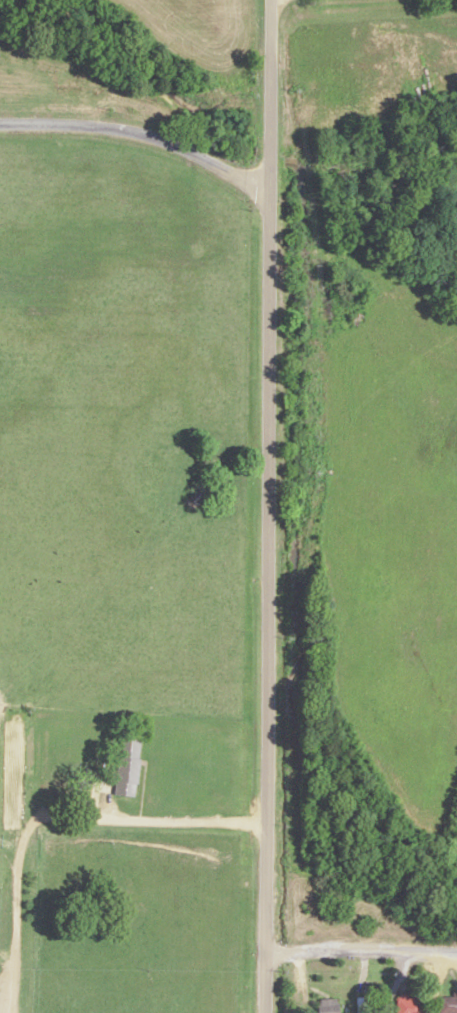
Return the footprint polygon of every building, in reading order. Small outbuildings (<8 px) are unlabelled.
[(137,796),(142,739),(120,737),(115,794),(137,796)] [(398,1012),(422,1012),(422,994),(398,994),(398,1012)] [(357,996),(357,1012),(368,1012),(368,996),(357,996)] [(439,996),(439,1012),(456,1012),(456,996),(439,996)] [(320,998),(320,1012),(340,1012),(340,998),(320,998)]
